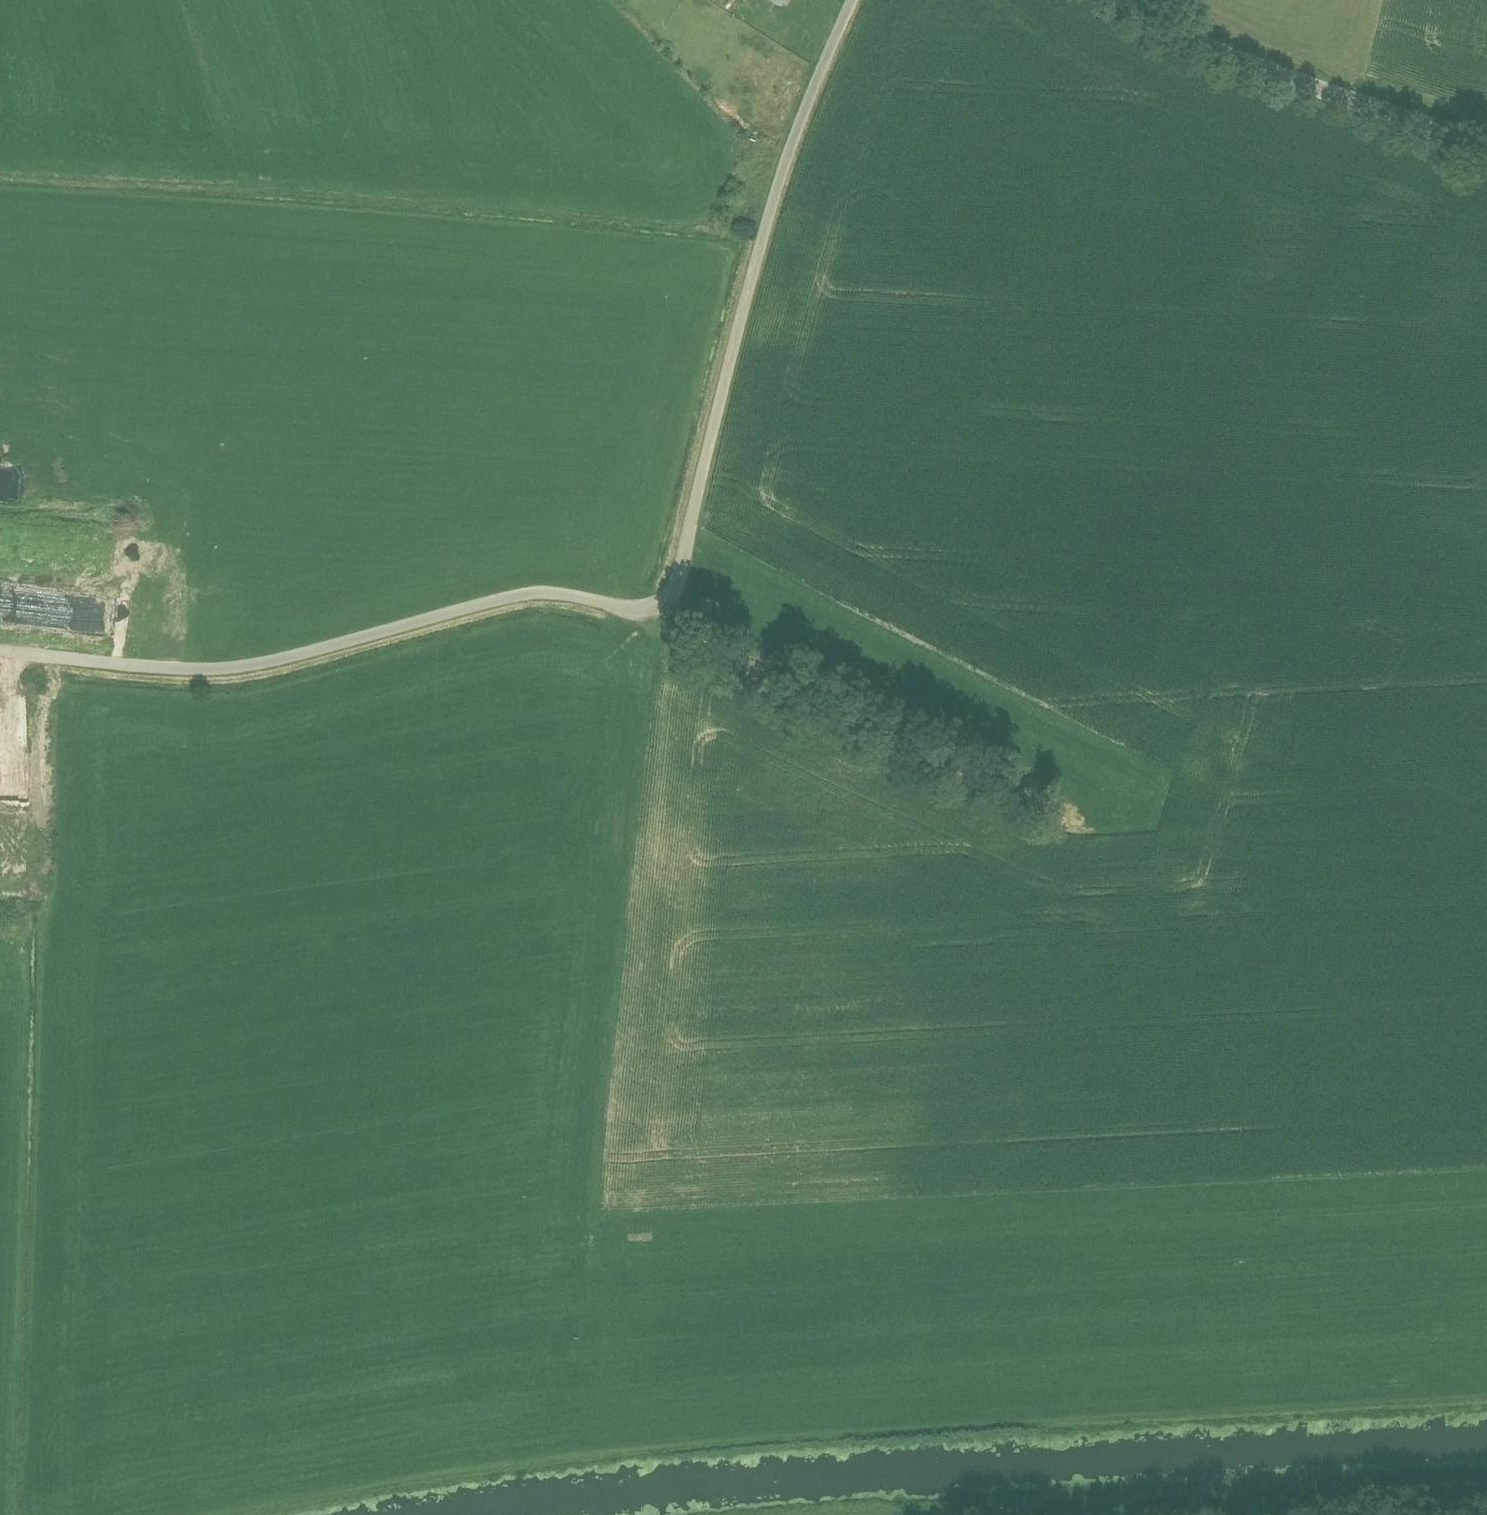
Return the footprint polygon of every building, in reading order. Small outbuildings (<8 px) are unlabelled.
[(30,616),(36,583),(5,577),(0,600),(0,610),(30,616)]
